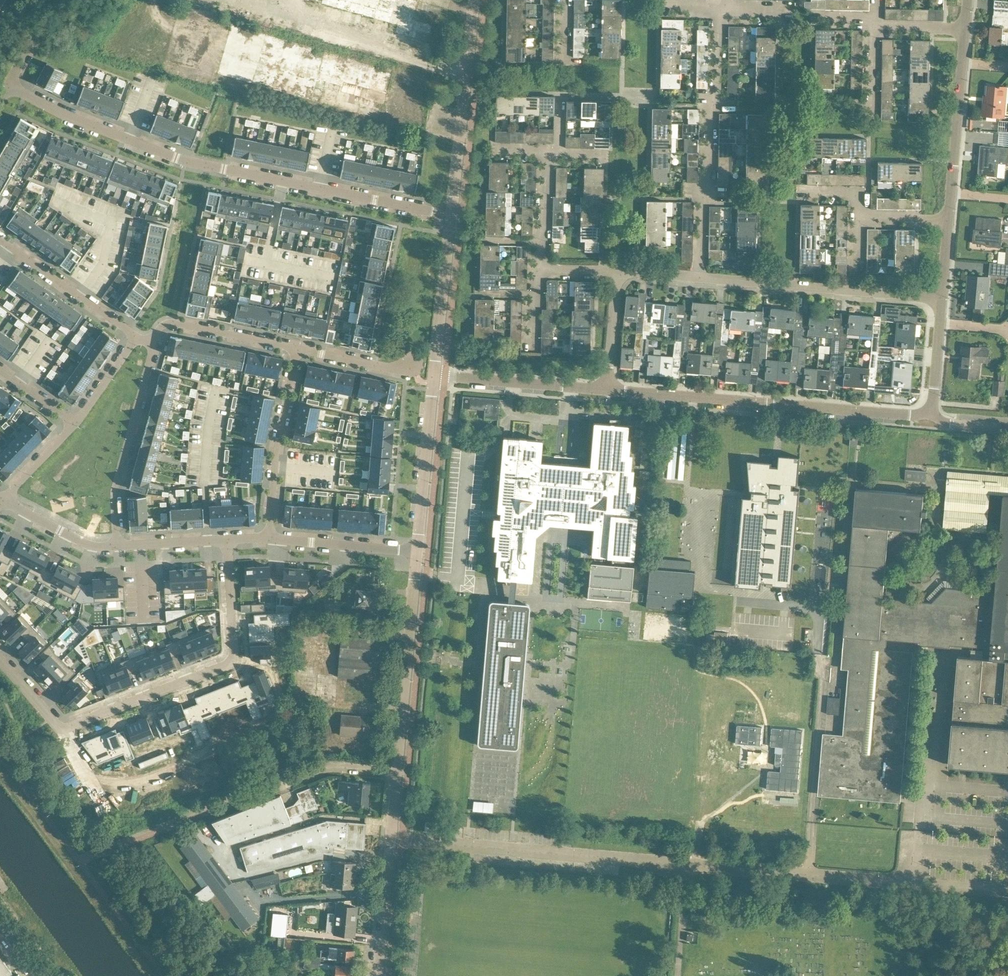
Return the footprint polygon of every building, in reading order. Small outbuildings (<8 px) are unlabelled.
[(322,5),(395,21),(392,32),(427,40),(431,24),(412,19),(416,0),(323,0),(322,5)] [(585,14),(585,0),(574,0),(574,14),(585,14)] [(621,0),(602,0),(602,14),(621,14),(621,0)] [(826,0),(811,0),(810,9),(825,10),(826,0)] [(825,10),(840,10),(840,0),(826,0),(825,10)] [(855,10),(855,0),(840,0),(840,10),(855,10)] [(855,10),(869,10),(869,0),(855,0),(855,10)] [(995,0),(994,8),(1007,9),(1007,1),(995,0)] [(507,18),(525,18),(526,4),(507,3),(507,18)] [(239,14),(239,4),(225,4),(225,8),(223,8),(223,13),(239,14)] [(553,19),(554,4),(543,4),(542,19),(553,19)] [(885,19),(900,20),(900,9),(885,8),(885,19)] [(914,9),(900,9),(900,20),(914,20),(914,9)] [(914,20),(928,20),(928,9),(914,9),(914,20)] [(943,10),(928,9),(928,20),(943,21),(943,10)] [(584,28),(585,14),(574,14),(574,28),(584,28)] [(602,14),(601,29),(620,29),(621,14),(602,14)] [(989,45),(1002,46),(1002,45),(1007,45),(1007,43),(1007,16),(993,15),(993,23),(994,23),(994,27),(990,27),(989,45)] [(506,32),(525,33),(525,18),(507,18),(506,32)] [(542,19),(542,33),(553,33),(553,19),(542,19)] [(662,19),(662,29),(661,29),(661,44),(680,44),(680,30),(683,30),(683,29),(683,20),(662,19)] [(728,26),(728,51),(739,52),(739,36),(742,36),(742,26),(728,26)] [(756,52),(775,52),(775,27),(756,27),(756,52)] [(388,88),(392,69),(228,28),(217,73),(272,86),(271,90),(383,118),(390,88),(388,88)] [(574,28),(573,42),(584,42),(584,28),(574,28)] [(601,29),(601,43),(620,43),(620,29),(601,29)] [(697,45),(708,45),(708,30),(697,30),(697,45)] [(815,30),(815,45),(834,45),(834,30),(815,30)] [(851,45),(862,45),(862,30),(851,30),(851,45)] [(506,46),(525,47),(525,33),(506,32),(506,46)] [(542,47),(553,48),(553,33),(542,33),(542,47)] [(882,39),(882,54),(893,54),(893,40),(882,39)] [(929,40),(910,40),(910,55),(929,55),(929,40)] [(584,57),(584,42),(573,42),(573,57),(583,57),(584,57)] [(601,43),(601,57),(620,58),(620,43),(601,43)] [(661,44),(661,58),(680,59),(680,44),(661,44)] [(708,59),(708,45),(697,45),(697,59),(708,59)] [(815,45),(815,59),(834,59),(834,45),(815,45)] [(851,45),(851,60),(862,60),(862,45),(851,45)] [(506,46),(506,61),(525,62),(525,47),(506,46)] [(553,62),(553,48),(542,47),(542,62),(553,62)] [(728,65),(739,66),(739,52),(728,51),(728,65)] [(756,64),(756,66),(775,67),(775,52),(756,52),(750,52),(750,62),(752,64),(756,64)] [(892,69),(893,54),(882,54),(882,69),(892,69)] [(910,55),(909,69),(929,69),(929,55),(910,55)] [(680,59),(661,58),(660,72),(679,73),(680,59)] [(696,73),(707,73),(708,59),(697,59),(696,73)] [(815,59),(815,73),(834,73),(834,59),(815,59)] [(851,74),(862,74),(862,60),(851,60),(851,74)] [(58,81),(63,71),(47,63),(41,73),(58,81)] [(728,65),(727,80),(739,80),(739,66),(728,65)] [(756,66),(755,80),(774,81),(775,67),(756,66)] [(882,69),(881,83),(892,83),(892,69),(882,69)] [(909,69),(909,84),(928,84),(929,69),(909,69)] [(660,72),(660,87),(679,88),(679,73),(660,72)] [(58,81),(41,73),(36,83),(53,91),(58,81)] [(707,88),(707,73),(696,73),(696,88),(707,88)] [(833,88),(834,73),(815,73),(814,88),(816,88),(833,88)] [(861,89),(862,74),(851,74),(850,88),(861,89)] [(727,94),(738,95),(739,80),(727,80),(727,94)] [(755,80),(755,95),(774,95),(774,81),(755,80)] [(892,98),(892,83),(881,83),(881,98),(892,98)] [(909,84),(909,98),(928,99),(928,84),(909,84)] [(1006,87),(1000,87),(1000,86),(998,85),(998,86),(996,86),(988,85),(987,95),(987,103),(984,102),(983,115),(1004,117),(1006,87)] [(87,107),(94,90),(83,86),(77,103),(87,107)] [(97,111),(104,94),(94,90),(87,107),(97,111)] [(104,94),(97,111),(108,115),(114,98),(104,94)] [(496,114),(510,114),(510,95),(496,95),(496,114)] [(510,114),(524,115),(525,96),(510,95),(510,114)] [(525,96),(524,115),(539,115),(540,96),(525,96)] [(554,115),(554,100),(554,96),(540,96),(539,115),(554,115)] [(118,119),(125,102),(114,98),(108,115),(118,119)] [(892,111),(892,98),(881,98),(881,112),(895,112),(895,111),(892,111)] [(928,113),(928,99),(909,98),(909,113),(908,113),(908,121),(922,122),(922,113),(924,113),(928,113)] [(581,101),(566,101),(566,120),(581,120),(581,101)] [(595,101),(581,101),(581,120),(595,120),(595,101)] [(595,120),(610,120),(610,101),(595,101),(595,120)] [(652,108),(652,123),(671,123),(671,109),(652,108)] [(688,109),(688,123),(699,124),(699,109),(688,109)] [(895,112),(881,112),(881,121),(895,121),(895,112)] [(719,113),(719,129),(730,129),(730,121),(730,114),(727,114),(719,113)] [(150,131),(160,135),(167,118),(156,114),(150,131)] [(747,114),(747,129),(766,129),(766,115),(747,114)] [(16,126),(15,128),(31,138),(31,137),(36,127),(30,123),(21,118),(16,126)] [(170,139),(177,122),(167,118),(160,135),(170,139)] [(177,122),(170,139),(181,143),(187,126),(177,122)] [(652,123),(651,138),(670,138),(671,137),(671,123),(652,123)] [(698,138),(699,124),(688,123),(688,137),(688,138),(698,138)] [(187,126),(181,143),(191,147),(198,130),(187,126)] [(35,140),(31,137),(31,138),(15,128),(14,129),(9,138),(29,149),(35,140)] [(729,143),(730,129),(719,129),(718,143),(729,143)] [(765,144),(766,129),(747,129),(746,137),(746,143),(765,144)] [(509,142),(509,137),(510,131),(495,131),(495,142),(509,142)] [(524,143),(524,137),(524,132),(510,131),(509,137),(509,142),(524,143)] [(538,143),(539,132),(524,132),(524,137),(524,143),(538,143)] [(554,132),(539,132),(538,143),(553,143),(554,132)] [(54,162),(62,140),(52,136),(43,158),(54,162)] [(242,157),(246,139),(235,137),(231,155),(242,157)] [(580,148),(580,137),(565,137),(565,148),(580,148)] [(580,137),(580,148),(594,148),(594,137),(586,137),(580,137)] [(609,137),(594,137),(594,148),(609,148),(609,137)] [(9,138),(4,147),(24,159),(29,149),(9,138)] [(651,138),(651,152),(670,152),(670,138),(651,138)] [(688,138),(687,153),(698,153),(698,138),(688,138)] [(807,157),(822,157),(822,138),(808,138),(807,156),(807,157)] [(837,138),(822,138),(822,157),(836,157),(837,138)] [(836,157),(851,157),(851,138),(837,138),(836,157)] [(866,139),(851,138),(851,157),(865,158),(866,158),(866,139)] [(246,139),(242,157),(253,159),(256,141),(246,139)] [(72,144),(62,140),(54,162),(64,166),(72,144)] [(267,143),(256,141),(253,159),(263,161),(267,143)] [(267,143),(263,161),(274,164),(278,146),(267,143)] [(718,143),(718,158),(729,158),(729,143),(718,143)] [(765,158),(765,144),(746,143),(746,158),(765,158)] [(64,166),(74,170),(82,148),(72,144),(64,166)] [(978,175),(983,175),(983,176),(986,177),(986,176),(1004,177),(1006,164),(1007,164),(1007,148),(980,145),(979,156),(983,157),(983,161),(980,161),(979,173),(978,173),(978,175)] [(278,146),(274,164),(285,166),(288,148),(278,146)] [(4,147),(0,154),(0,157),(15,165),(15,166),(19,168),(24,159),(4,147)] [(83,173),(92,152),(82,148),(74,170),(83,173)] [(288,148),(285,166),(295,168),(299,150),(288,148)] [(310,152),(299,150),(295,168),(306,170),(310,152)] [(83,173),(94,177),(102,156),(92,152),(83,173)] [(651,152),(651,166),(670,167),(670,152),(651,152)] [(698,167),(698,153),(687,153),(687,167),(698,167)] [(104,181),(113,160),(102,155),(102,156),(94,177),(104,181)] [(15,166),(15,165),(0,157),(0,169),(9,175),(10,174),(15,166)] [(729,172),(729,158),(718,158),(718,172),(729,172)] [(746,158),(746,172),(765,173),(765,158),(746,158)] [(350,179),(354,161),(343,159),(340,177),(350,179)] [(125,164),(115,161),(107,182),(117,186),(126,165),(125,164)] [(354,161),(350,179),(361,181),(365,164),(354,161)] [(508,162),(494,162),(489,162),(489,177),(508,177),(508,163),(508,162)] [(892,181),(892,162),(877,162),(877,168),(877,181),(892,181)] [(892,181),(906,181),(907,163),(892,162),(892,181)] [(525,163),(525,177),(536,177),(536,163),(525,163)] [(921,163),(907,163),(906,181),(921,182),(921,165),(921,163)] [(365,164),(361,181),(372,184),(375,166),(365,164)] [(128,190),(130,186),(129,186),(136,169),(126,165),(117,186),(128,190)] [(375,166),(372,184),(382,186),(386,168),(375,166)] [(651,181),(652,181),(670,181),(670,167),(651,166),(651,181)] [(556,182),(567,182),(567,168),(556,167),(556,182)] [(698,182),(698,167),(687,167),(687,182),(698,182)] [(382,186),(393,188),(397,170),(386,168),(382,186)] [(584,182),(603,183),(603,168),(584,168),(584,182)] [(7,186),(13,176),(10,174),(9,175),(0,169),(0,182),(7,186)] [(129,186),(130,186),(138,189),(139,189),(145,172),(136,169),(129,186)] [(397,170),(393,188),(404,190),(408,172),(397,170)] [(850,185),(851,174),(843,174),(843,171),(836,171),(836,174),(836,185),(850,185)] [(137,194),(147,198),(155,176),(145,172),(139,189),(138,189),(137,194)] [(418,175),(408,172),(404,190),(415,192),(418,175)] [(729,172),(718,172),(718,186),(729,186),(729,172)] [(765,187),(765,173),(746,172),(746,187),(745,187),(757,187),(765,187)] [(807,185),(821,185),(822,174),(807,174),(807,185)] [(821,185),(836,185),(836,174),(822,174),(821,185)] [(865,175),(851,174),(850,185),(865,186),(865,175)] [(155,176),(147,198),(157,202),(166,180),(165,180),(155,176)] [(508,177),(489,177),(489,191),(505,191),(508,191),(508,177)] [(536,192),(536,177),(525,177),(525,191),(527,191),(533,191),(533,192),(536,192)] [(30,180),(26,187),(35,190),(37,183),(30,180)] [(168,181),(166,180),(157,202),(168,206),(172,196),(177,184),(168,181)] [(567,196),(567,182),(556,182),(556,196),(564,196),(567,196)] [(600,197),(600,198),(602,198),(603,183),(584,182),(584,197),(600,197)] [(216,211),(219,193),(208,191),(206,203),(204,211),(217,214),(217,211),(216,211)] [(486,191),(486,205),(505,205),(511,206),(511,191),(508,191),(489,191),(486,191)] [(522,197),(522,206),(533,206),(533,192),(533,191),(527,191),(527,197),(522,197)] [(216,211),(217,211),(227,213),(230,196),(221,194),(221,193),(219,193),(216,211)] [(236,220),(241,198),(230,196),(227,213),(226,218),(236,220)] [(553,196),(553,211),(564,211),(564,196),(556,196),(553,196)] [(600,212),(600,198),(600,197),(584,197),(581,197),(581,203),(577,203),(575,205),(574,211),(581,212),(600,212)] [(252,200),(241,198),(236,220),(247,223),(252,200)] [(892,198),(877,198),(871,198),(870,209),(891,209),(892,198)] [(906,199),(892,198),(891,209),(906,209),(906,199)] [(920,199),(906,199),(906,209),(920,210),(921,199),(920,199)] [(262,202),(252,200),(247,223),(258,225),(263,202),(262,202)] [(647,201),(646,216),(665,216),(666,201),(647,201)] [(263,202),(258,225),(269,227),(274,204),(264,202),(263,202)] [(693,216),(694,202),(683,202),(682,216),(693,216)] [(9,222),(7,226),(15,232),(16,233),(16,232),(30,214),(20,207),(16,204),(12,211),(15,213),(9,222)] [(801,204),(800,219),(819,220),(820,205),(801,204)] [(505,205),(486,205),(486,220),(505,220),(505,205)] [(837,205),(836,205),(836,220),(847,220),(847,205),(837,205)] [(288,231),(293,208),(282,206),(278,229),(288,231)] [(515,220),(522,220),(533,221),(533,206),(522,206),(522,213),(515,213),(515,220)] [(709,206),(709,221),(720,221),(720,207),(720,206),(709,206)] [(737,207),(737,222),(756,222),(756,207),(737,207)] [(0,214),(0,216),(5,219),(9,211),(4,208),(3,208),(0,214)] [(293,208),(288,231),(300,234),(301,229),(300,229),(304,211),(294,209),(294,208),(293,208)] [(315,213),(304,211),(300,229),(301,229),(311,231),(315,213)] [(553,211),(552,225),(563,225),(572,225),(572,220),(564,219),(564,211),(553,211)] [(580,225),(599,226),(600,212),(581,212),(580,225)] [(326,215),(315,213),(311,231),(310,235),(321,238),(326,215)] [(36,224),(39,220),(30,214),(16,232),(25,239),(36,224)] [(336,217),(326,215),(321,238),(332,240),(337,217),(336,217)] [(646,216),(646,230),(665,230),(665,216),(646,216)] [(682,216),(682,231),(693,231),(693,216),(682,216)] [(337,217),(332,240),(343,242),(348,219),(337,217)] [(976,229),(974,229),(973,243),(986,244),(986,246),(1001,247),(1003,231),(1001,231),(1002,219),(977,217),(976,229)] [(800,219),(800,234),(819,234),(819,220),(800,219)] [(505,220),(486,220),(485,235),(504,235),(505,220)] [(532,236),(533,221),(522,220),(521,235),(532,236)] [(836,220),(836,234),(847,235),(847,220),(836,220)] [(720,235),(720,221),(709,221),(709,235),(720,235)] [(147,222),(145,232),(145,233),(165,237),(168,226),(147,222)] [(737,222),(737,236),(756,236),(756,222),(737,222)] [(392,238),(395,227),(383,225),(372,223),(369,235),(374,236),(374,234),(392,238)] [(45,230),(44,230),(36,224),(25,239),(34,245),(45,230)] [(552,240),(563,240),(563,225),(552,225),(552,240)] [(598,241),(599,241),(599,226),(580,225),(580,241),(584,241),(584,251),(599,251),(599,249),(598,249),(598,241)] [(55,234),(54,234),(46,228),(44,230),(45,230),(34,245),(43,251),(55,234)] [(867,243),(878,244),(878,229),(867,229),(867,243)] [(665,230),(646,230),(646,245),(665,245),(665,230)] [(895,230),(895,244),(914,244),(914,230),(895,230)] [(692,262),(693,231),(682,231),(682,246),(681,261),(680,261),(692,262)] [(56,232),(54,234),(55,234),(43,251),(52,257),(65,238),(56,232)] [(163,248),(165,237),(145,233),(145,232),(143,232),(141,244),(145,244),(163,248)] [(374,236),(372,245),(390,249),(392,238),(374,234),(374,236)] [(800,234),(800,248),(819,248),(819,234),(800,234)] [(836,234),(836,249),(847,249),(847,235),(836,234)] [(708,258),(708,259),(722,259),(722,250),(719,250),(720,235),(709,235),(708,258)] [(755,251),(756,236),(737,236),(737,250),(735,250),(735,260),(753,260),(754,260),(754,251),(755,251)] [(72,247),(73,247),(74,245),(65,238),(52,257),(60,263),(60,264),(72,247)] [(201,238),(199,249),(221,254),(224,243),(201,238)] [(867,243),(867,258),(877,258),(878,244),(867,243)] [(143,255),(161,258),(163,248),(145,244),(143,255)] [(390,249),(372,245),(367,244),(365,256),(370,257),(370,256),(388,260),(390,249)] [(895,244),(894,258),(913,258),(914,244),(895,244)] [(500,245),(485,245),(481,245),(480,259),(499,259),(500,245)] [(516,246),(516,260),(527,260),(528,246),(516,246)] [(72,247),(60,264),(70,271),(77,261),(82,254),(73,247),(72,247)] [(240,247),(238,258),(244,259),(246,248),(240,247)] [(818,263),(819,248),(800,248),(799,273),(813,273),(820,273),(821,263),(818,263)] [(219,265),(221,254),(199,249),(196,260),(219,265)] [(847,249),(836,249),(835,264),(846,264),(847,249)] [(159,268),(161,258),(143,255),(141,264),(141,265),(159,268)] [(386,270),(388,260),(370,256),(370,257),(368,266),(368,267),(386,270)] [(877,273),(877,258),(867,258),(866,272),(866,273),(877,273)] [(913,258),(894,258),(894,273),(912,274),(913,274),(913,258)] [(499,259),(480,259),(480,274),(499,274),(499,259)] [(196,260),(194,270),(212,274),(217,275),(219,265),(196,260)] [(527,274),(527,260),(516,260),(516,274),(527,274)] [(1007,276),(1007,264),(1005,264),(990,262),(989,275),(1007,276)] [(141,265),(141,264),(137,263),(134,275),(157,279),(159,268),(141,265)] [(368,267),(368,266),(363,265),(361,276),(383,281),(386,270),(368,267)] [(9,285),(18,291),(28,276),(19,270),(9,285)] [(194,270),(192,281),(210,284),(212,274),(194,270)] [(499,274),(480,274),(480,289),(499,289),(516,289),(527,290),(527,274),(516,274),(516,283),(499,282),(499,274)] [(37,283),(28,276),(18,291),(27,298),(37,283)] [(129,285),(148,299),(154,289),(135,276),(129,285)] [(989,277),(969,276),(966,305),(983,307),(985,291),(988,291),(989,277)] [(547,280),(547,295),(558,295),(558,281),(547,280)] [(208,295),(210,284),(192,281),(190,291),(208,295)] [(358,292),(362,293),(362,292),(380,296),(383,285),(360,281),(358,292)] [(575,281),(575,296),(594,296),(594,281),(575,281)] [(46,289),(37,283),(27,298),(36,304),(46,289)] [(122,294),(141,307),(148,299),(129,285),(122,294)] [(46,289),(36,304),(44,310),(55,295),(46,289)] [(188,301),(187,303),(210,308),(213,295),(208,295),(190,291),(188,301)] [(378,307),(380,296),(362,292),(362,293),(360,302),(360,303),(378,307)] [(141,307),(122,294),(116,304),(126,311),(134,317),(140,309),(141,307)] [(64,302),(55,295),(44,310),(53,316),(64,302)] [(546,309),(553,309),(557,309),(558,295),(547,295),(546,309)] [(636,332),(642,332),(645,302),(640,302),(640,308),(638,308),(638,295),(638,297),(626,296),(624,313),(624,315),(637,316),(636,332)] [(594,296),(575,296),(574,310),(591,310),(591,311),(593,311),(594,296)] [(245,322),(256,324),(260,304),(261,304),(261,301),(249,299),(249,304),(245,322)] [(475,299),(475,313),(494,313),(494,299),(475,299)] [(511,300),(511,314),(522,314),(522,300),(511,299),(511,300)] [(690,320),(702,321),(704,302),(693,301),(693,299),(692,299),(691,312),(684,312),(684,308),(683,317),(682,336),(689,337),(690,320)] [(244,322),(245,322),(249,304),(238,301),(234,320),(244,322)] [(376,317),(378,307),(360,303),(360,302),(356,301),(353,312),(358,313),(358,314),(376,317)] [(651,322),(663,323),(665,304),(653,303),(653,301),(651,314),(644,314),(645,305),(645,302),(642,332),(642,337),(649,338),(651,322)] [(714,339),(721,339),(723,320),(723,312),(723,315),(716,315),(717,301),(716,301),(716,303),(704,302),(702,321),(715,322),(714,339)] [(73,308),(64,302),(53,316),(62,323),(73,308)] [(210,308),(187,303),(185,314),(197,316),(208,318),(210,308)] [(663,323),(663,326),(674,327),(674,326),(675,326),(673,340),(681,341),(682,336),(683,317),(676,316),(677,303),(676,305),(674,305),(665,304),(663,323)] [(256,324),(267,326),(270,308),(271,308),(271,306),(261,304),(260,304),(256,324)] [(280,329),(291,331),(294,313),(295,313),(296,309),(285,306),(280,329)] [(769,327),(781,328),(783,309),(771,308),(771,306),(770,306),(769,319),(762,318),(763,315),(762,315),(760,343),(767,343),(769,327)] [(73,308),(62,323),(71,329),(82,314),(73,308)] [(278,328),(281,310),(271,308),(270,308),(267,326),(278,328)] [(741,330),(743,311),(731,310),(731,308),(729,321),(723,320),(721,339),(721,344),(728,345),(729,329),(741,330)] [(794,310),(783,309),(781,328),(793,329),(791,345),(799,346),(802,310),(797,310),(796,321),(794,321),(795,308),(794,308),(794,310)] [(553,324),(553,309),(546,309),(542,309),(541,323),(553,324)] [(572,310),(572,324),(591,325),(591,311),(591,310),(574,310),(572,310)] [(755,312),(743,311),(741,330),(754,331),(752,347),(760,348),(760,343),(762,315),(761,323),(755,323),(755,310),(755,312)] [(802,319),(801,318),(802,310),(799,346),(798,351),(806,352),(808,335),(820,337),(821,317),(810,316),(810,314),(809,314),(808,327),(801,327),(802,319)] [(305,315),(302,333),(312,336),(316,318),(317,313),(306,311),(305,315)] [(291,331),(302,333),(305,315),(295,313),(294,313),(291,331)] [(475,313),(474,328),(493,328),(494,313),(475,313)] [(840,330),(838,350),(846,350),(848,334),(859,335),(860,315),(849,315),(849,313),(847,326),(840,325),(841,322),(840,322),(840,330)] [(880,315),(880,320),(896,322),(895,334),(914,336),(915,324),(917,324),(904,322),(905,316),(908,316),(908,315),(900,315),(885,313),(880,313),(880,315)] [(374,328),(376,317),(358,314),(356,323),(356,324),(374,328)] [(511,314),(510,328),(521,328),(522,314),(511,314)] [(861,315),(859,335),(871,336),(871,353),(877,353),(877,346),(879,328),(872,328),(873,315),(873,316),(861,315)] [(833,318),(821,317),(820,337),(832,338),(830,354),(838,354),(838,350),(840,330),(833,329),(834,316),(833,316),(833,318)] [(312,336),(323,338),(327,320),(316,318),(312,336)] [(351,334),(372,339),(372,337),(374,328),(356,324),(356,323),(351,322),(349,333),(351,334)] [(552,338),(553,324),(541,323),(541,337),(552,338)] [(572,324),(571,339),(590,339),(591,325),(572,324)] [(474,342),(493,343),(493,328),(474,328),(474,342)] [(521,344),(521,328),(510,328),(510,343),(521,344)] [(328,329),(325,342),(333,344),(336,330),(334,330),(332,330),(328,329)] [(117,341),(103,330),(96,339),(111,350),(117,341)] [(10,338),(1,331),(0,333),(0,352),(10,338)] [(640,362),(642,337),(642,332),(636,332),(634,349),(621,348),(621,350),(620,366),(632,367),(632,369),(632,370),(633,356),(640,357),(639,365),(640,365),(640,362)] [(371,340),(372,339),(351,334),(349,345),(357,347),(359,347),(370,349),(371,340)] [(877,346),(877,353),(901,355),(902,348),(915,348),(913,348),(914,336),(895,334),(894,347),(877,346)] [(167,354),(178,356),(181,338),(171,336),(167,354)] [(686,372),(698,373),(700,353),(688,352),(689,337),(682,336),(681,341),(680,360),(686,361),(686,374),(686,372)] [(552,353),(552,338),(541,337),(541,353),(552,353)] [(642,337),(640,362),(647,363),(646,376),(647,376),(647,374),(659,375),(661,354),(661,349),(653,349),(653,354),(648,354),(649,338),(642,337)] [(10,338),(0,352),(0,353),(8,359),(19,344),(10,338)] [(192,340),(181,338),(178,356),(188,358),(192,340)] [(90,348),(105,359),(111,350),(96,339),(90,348)] [(590,339),(571,339),(571,354),(590,354),(590,339)] [(719,369),(721,344),(721,339),(714,339),(713,354),(700,353),(698,373),(710,374),(710,376),(712,363),(718,364),(718,372),(719,369)] [(188,358),(199,361),(203,343),(192,340),(188,358)] [(661,354),(659,375),(670,376),(670,378),(671,378),(672,365),(674,365),(679,365),(679,369),(680,360),(681,341),(673,340),(672,355),(661,354)] [(210,363),(213,345),(203,343),(199,361),(210,363)] [(765,379),(777,380),(779,359),(766,358),(767,343),(760,343),(760,348),(758,367),(765,367),(764,381),(765,381),(765,379)] [(727,360),(728,345),(721,344),(719,369),(725,369),(725,382),(725,380),(737,381),(739,361),(727,360)] [(220,365),(224,347),(213,345),(210,363),(220,365)] [(796,379),(798,351),(799,346),(791,345),(790,360),(779,359),(777,380),(788,381),(788,383),(790,370),(797,370),(796,378),(796,379)] [(979,361),(987,361),(988,350),(980,350),(980,348),(963,346),(960,376),(977,378),(979,361)] [(231,367),(235,349),(224,347),(220,365),(231,367)] [(751,362),(739,361),(737,381),(749,382),(749,384),(750,371),(756,372),(755,375),(757,375),(758,375),(758,367),(760,348),(752,347),(751,362)] [(105,359),(90,348),(84,357),(98,368),(105,359)] [(246,351),(235,349),(231,367),(242,369),(246,351)] [(838,354),(835,382),(836,382),(836,373),(843,374),(842,387),(843,387),(843,385),(854,386),(856,366),(845,365),(846,350),(838,350),(838,354)] [(805,366),(806,352),(798,351),(796,379),(797,375),(803,376),(803,389),(803,387),(815,388),(817,367),(805,366)] [(245,371),(256,373),(260,354),(249,352),(245,371)] [(856,366),(854,386),(866,387),(866,389),(867,389),(868,376),(875,377),(875,371),(876,363),(876,360),(877,353),(871,353),(869,367),(856,366)] [(877,353),(876,360),(893,361),(892,374),(911,376),(912,363),(914,364),(914,363),(901,361),(901,359),(910,360),(911,355),(901,355),(877,353)] [(260,354),(256,373),(267,375),(271,356),(270,356),(260,354)] [(829,368),(817,367),(815,388),(827,389),(827,391),(829,378),(835,378),(835,382),(838,354),(830,354),(829,368)] [(281,359),(271,356),(267,375),(277,378),(281,359)] [(98,368),(84,357),(77,366),(92,377),(98,368)] [(92,377),(77,366),(71,375),(86,386),(92,377)] [(304,384),(316,387),(319,368),(308,366),(304,384)] [(327,389),(331,370),(319,368),(316,387),(327,389)] [(331,370),(327,389),(338,391),(342,373),(342,372),(331,370)] [(158,383),(175,388),(178,377),(161,372),(158,383)] [(342,373),(338,391),(350,394),(354,375),(342,373)] [(874,390),(874,392),(901,394),(905,395),(905,387),(912,387),(910,387),(911,376),(892,374),(891,385),(874,385),(874,390)] [(65,384),(79,394),(86,386),(71,375),(65,384)] [(358,395),(369,398),(373,379),(362,376),(358,395)] [(385,381),(373,379),(369,398),(381,400),(385,381)] [(396,384),(385,381),(381,400),(392,402),(394,393),(396,384)] [(993,394),(1004,395),(1005,382),(994,381),(993,394)] [(158,383),(155,393),(173,398),(175,388),(158,383)] [(79,394),(65,384),(58,393),(73,403),(79,394)] [(2,388),(0,390),(0,410),(11,394),(2,388)] [(173,398),(155,393),(152,404),(170,409),(173,398)] [(0,410),(9,417),(20,401),(11,394),(0,410)] [(252,406),(271,410),(273,399),(254,395),(252,406)] [(463,396),(462,408),(470,409),(484,410),(484,418),(498,419),(500,399),(502,400),(502,399),(463,396)] [(152,404),(149,414),(167,419),(170,409),(152,404)] [(300,404),(298,416),(317,420),(319,408),(300,404)] [(271,410),(252,406),(250,416),(269,420),(271,410)] [(164,430),(167,419),(149,414),(146,425),(164,430)] [(37,416),(29,424),(43,438),(50,429),(37,416)] [(269,420),(250,416),(247,427),(266,431),(269,420)] [(298,416),(295,427),(314,431),(317,420),(298,416)] [(393,420),(384,419),(378,419),(374,419),(373,430),(392,432),(393,420)] [(626,440),(627,425),(594,422),(594,423),(593,423),(589,466),(540,462),(541,455),(542,441),(542,440),(528,439),(512,438),(503,437),(503,438),(501,455),(496,511),(497,511),(497,512),(500,512),(499,518),(496,518),(493,518),(493,519),(491,534),(494,535),(493,549),(496,550),(495,564),(498,565),(497,578),(497,579),(504,579),(510,580),(516,580),(529,581),(531,581),(535,536),(549,524),(593,528),(591,555),(612,557),(630,559),(632,559),(632,557),(636,517),(636,516),(632,515),(633,509),(635,485),(632,485),(633,470),(630,470),(631,455),(628,455),(629,440),(626,440)] [(43,438),(29,424),(21,433),(35,446),(43,438)] [(146,425),(144,435),(161,440),(164,430),(146,425)] [(266,431),(247,427),(245,438),(264,442),(266,431)] [(314,431),(295,427),(293,439),(312,443),(314,431)] [(372,442),(391,443),(392,432),(373,430),(372,442)] [(21,433),(13,441),(27,454),(35,446),(21,433)] [(158,451),(161,440),(144,435),(141,446),(158,451)] [(858,435),(851,435),(850,446),(857,446),(858,435)] [(27,454),(13,441),(5,449),(19,463),(27,454)] [(391,443),(372,442),(371,453),(390,455),(391,443)] [(138,456),(155,461),(158,451),(141,446),(138,456)] [(244,446),(243,457),(262,458),(263,447),(244,446)] [(0,454),(0,461),(11,471),(19,463),(5,449),(0,454)] [(735,585),(735,586),(761,588),(762,581),(767,582),(766,587),(773,587),(773,585),(792,586),(800,489),(793,489),(793,485),(798,485),(800,457),(779,455),(778,467),(772,466),(772,462),(748,460),(750,492),(751,492),(751,497),(743,497),(743,498),(736,585),(735,585)] [(135,467),(153,472),(155,461),(138,456),(135,467)] [(262,458),(243,457),(242,468),(261,469),(262,458)] [(371,457),(370,468),(389,470),(390,458),(371,457)] [(11,471),(0,461),(0,477),(3,479),(11,471)] [(132,477),(150,482),(153,472),(135,467),(132,477)] [(260,480),(261,469),(242,468),(241,479),(260,480)] [(369,480),(388,482),(389,470),(370,468),(369,480)] [(926,471),(906,470),(905,480),(925,481),(926,471)] [(856,488),(843,636),(845,636),(843,667),(850,667),(844,737),(824,735),(820,793),(899,800),(911,652),(913,652),(914,652),(885,650),(886,639),(920,642),(920,643),(921,643),(921,640),(949,642),(949,645),(950,645),(984,648),(983,658),(958,656),(949,765),(1007,770),(1007,476),(948,471),(943,529),(986,532),(988,512),(1001,513),(995,592),(946,588),(931,603),(883,600),(887,544),(905,529),(921,530),(922,515),(927,515),(927,510),(923,510),(924,494),(856,488)] [(150,482),(132,477),(129,488),(147,493),(150,482)] [(387,493),(388,482),(369,480),(368,492),(369,492),(375,492),(381,493),(387,493)] [(128,508),(147,507),(146,496),(128,497),(128,508)] [(233,524),(244,524),(243,504),(232,505),(233,524)] [(254,504),(243,504),(244,524),(255,523),(254,504)] [(233,524),(232,505),(221,506),(222,525),(233,524)] [(284,524),(295,525),(297,506),(285,505),(284,524)] [(211,525),(222,525),(221,506),(210,506),(211,525)] [(308,507),(297,506),(295,525),(307,526),(308,507)] [(129,519),(147,518),(147,507),(128,508),(129,519)] [(320,508),(308,507),(307,526),(318,527),(320,508)] [(192,508),(181,509),(182,527),(193,526),(192,508)] [(192,508),(193,526),(204,526),(203,508),(192,508)] [(332,509),(320,508),(318,527),(330,528),(332,509)] [(182,527),(181,509),(170,510),(171,528),(182,527)] [(338,529),(349,530),(351,510),(339,509),(338,529)] [(362,511),(351,510),(349,530),(361,531),(362,511)] [(362,511),(361,531),(372,532),(374,512),(362,511)] [(386,513),(374,512),(372,532),(384,533),(385,523),(386,513)] [(147,518),(129,519),(130,530),(148,529),(147,518)] [(2,562),(9,550),(3,547),(9,534),(0,530),(0,560),(2,562)] [(9,550),(2,562),(8,565),(11,559),(21,564),(30,545),(20,540),(14,552),(9,550)] [(30,545),(21,564),(29,569),(30,569),(40,551),(30,545)] [(29,569),(28,571),(38,576),(36,579),(43,583),(49,571),(43,568),(50,556),(40,551),(30,569),(29,569)] [(630,566),(630,559),(612,557),(611,565),(590,563),(587,598),(630,602),(633,566),(630,566)] [(649,568),(646,605),(646,606),(646,607),(647,607),(648,608),(689,611),(690,611),(691,610),(691,609),(691,608),(692,608),(693,600),(692,600),(694,571),(694,572),(690,572),(691,561),(654,558),(653,569),(650,568),(649,568)] [(49,571),(43,583),(59,591),(71,568),(65,565),(64,567),(59,565),(54,574),(49,571)] [(245,574),(243,574),(244,582),(246,582),(246,586),(257,585),(258,585),(257,566),(245,567),(245,574)] [(269,566),(257,566),(258,585),(257,585),(258,590),(269,589),(269,590),(277,590),(276,577),(269,577),(269,566)] [(283,577),(276,577),(277,590),(283,591),(294,591),(297,568),(284,567),(283,577)] [(71,568),(59,591),(75,600),(81,603),(82,603),(85,585),(83,588),(81,588),(76,585),(78,582),(81,576),(76,573),(77,571),(71,568)] [(206,568),(193,569),(195,592),(214,591),(213,578),(206,578),(206,568)] [(297,568),(294,591),(306,592),(307,583),(309,584),(309,576),(307,576),(308,569),(297,568)] [(170,580),(164,580),(164,594),(184,593),(183,569),(170,570),(170,580)] [(193,569),(183,569),(184,593),(195,592),(193,569)] [(331,572),(320,580),(325,586),(336,578),(331,572)] [(85,585),(82,603),(94,602),(107,601),(105,575),(98,575),(98,578),(93,578),(93,584),(85,585)] [(112,575),(105,575),(107,601),(125,600),(124,586),(117,587),(117,577),(112,577),(112,575)] [(353,586),(349,591),(353,594),(356,594),(355,606),(371,607),(373,591),(358,590),(353,586)] [(0,603),(0,619),(2,617),(7,622),(16,613),(4,600),(0,603)] [(527,632),(528,631),(530,608),(529,606),(529,605),(528,604),(527,604),(526,603),(510,602),(504,602),(493,601),(492,601),(491,601),(490,601),(489,602),(489,603),(489,604),(488,604),(487,626),(487,627),(488,628),(488,629),(489,629),(490,630),(486,669),(486,670),(485,670),(484,670),(484,671),(483,671),(483,672),(483,673),(477,742),(477,743),(477,744),(478,745),(479,746),(480,746),(481,746),(514,749),(515,749),(516,749),(517,748),(517,747),(518,746),(518,745),(524,674),(524,673),(524,672),(523,671),(523,670),(522,670),(521,669),(524,635),(525,635),(526,635),(526,634),(527,634),(527,633),(527,632)] [(264,603),(251,604),(251,611),(265,611),(264,603)] [(324,609),(324,615),(340,616),(340,604),(334,604),(334,610),(324,609)] [(125,622),(125,610),(101,610),(101,623),(125,622)] [(254,625),(248,625),(249,642),(274,640),(274,625),(289,624),(289,613),(291,612),(276,613),(254,614),(254,622),(254,625)] [(21,614),(1,633),(10,643),(20,633),(25,638),(34,628),(21,614)] [(209,627),(199,631),(207,653),(218,649),(209,627)] [(29,642),(19,651),(28,661),(48,642),(34,628),(25,638),(29,642)] [(199,631),(189,635),(197,657),(207,653),(199,631)] [(189,635),(172,642),(177,654),(183,652),(187,662),(197,657),(189,635)] [(338,676),(378,680),(382,640),(341,636),(338,676)] [(157,650),(165,670),(175,666),(171,657),(177,654),(172,642),(166,644),(167,647),(157,650)] [(270,645),(250,646),(250,658),(260,658),(260,664),(271,663),(270,645)] [(44,660),(34,670),(43,678),(62,660),(54,652),(55,651),(49,646),(40,655),(44,660)] [(156,648),(146,652),(155,674),(165,670),(157,650),(156,648)] [(146,652),(130,658),(135,671),(140,669),(144,678),(155,674),(146,652)] [(130,658),(113,665),(121,687),(132,683),(129,673),(135,671),(130,658)] [(62,660),(43,678),(51,687),(61,677),(66,682),(75,672),(70,667),(69,668),(62,660)] [(113,665),(95,672),(100,684),(106,682),(110,691),(121,687),(113,665)] [(257,686),(251,688),(258,707),(265,704),(264,700),(274,696),(270,685),(272,685),(269,677),(267,678),(264,670),(252,675),(255,681),(257,686)] [(72,688),(62,698),(71,707),(76,702),(78,703),(84,697),(83,696),(91,688),(77,674),(67,683),(72,688)] [(239,680),(228,684),(236,705),(246,701),(246,702),(253,720),(262,716),(258,707),(251,688),(249,684),(241,687),(239,680)] [(212,690),(205,693),(214,715),(236,706),(236,705),(228,684),(225,686),(212,690)] [(197,703),(189,706),(202,739),(211,736),(204,720),(214,716),(214,715),(205,693),(195,697),(197,703)] [(839,698),(827,697),(826,714),(838,715),(839,698)] [(181,703),(169,707),(179,731),(180,734),(191,730),(197,728),(200,735),(194,738),(197,746),(204,744),(202,739),(189,706),(183,709),(181,703)] [(160,718),(154,720),(161,738),(179,731),(169,707),(158,712),(159,716),(160,718)] [(373,737),(375,718),(342,715),(340,735),(373,737)] [(146,717),(126,725),(134,745),(154,737),(146,717)] [(737,725),(736,743),(748,744),(750,726),(737,725)] [(750,726),(748,744),(761,745),(762,727),(750,726)] [(768,770),(767,789),(797,792),(803,730),(772,728),(770,746),(783,747),(782,753),(781,765),(781,772),(768,770)] [(115,729),(101,734),(111,759),(123,754),(126,761),(134,758),(124,733),(118,735),(117,732),(115,729)] [(89,745),(85,747),(98,764),(111,759),(101,734),(87,740),(89,745)] [(157,762),(168,757),(166,752),(155,756),(157,762)] [(369,783),(339,781),(338,789),(349,790),(348,804),(367,805),(369,783)] [(298,803),(285,808),(289,817),(302,813),(318,808),(310,787),(297,793),(300,800),(298,803)] [(267,800),(211,822),(227,844),(291,824),(289,817),(285,808),(280,795),(267,800)] [(364,849),(366,823),(327,820),(249,844),(249,845),(240,847),(247,872),(324,853),(333,854),(334,847),(364,849)] [(180,847),(216,895),(232,883),(196,835),(180,847)] [(335,874),(355,876),(357,863),(332,860),(332,867),(336,867),(335,874)] [(279,872),(269,874),(272,885),(281,882),(279,872)] [(354,888),(355,876),(335,874),(335,880),(330,880),(330,886),(354,888)] [(259,918),(232,883),(216,895),(242,930),(259,918)] [(306,907),(310,907),(320,907),(319,902),(309,903),(297,904),(297,913),(305,912),(306,907)] [(334,933),(354,935),(357,907),(351,907),(337,905),(336,912),(336,913),(334,931),(334,933)] [(271,935),(286,937),(288,914),(273,913),(271,935)] [(699,927),(700,917),(691,917),(690,926),(699,927)] [(285,950),(303,951),(305,939),(286,937),(285,950)] [(353,960),(354,949),(330,947),(329,951),(321,950),(321,957),(353,960)] [(6,965),(0,956),(0,975),(13,975),(11,973),(12,972),(6,965)] [(302,968),(319,970),(335,971),(334,975),(351,975),(352,966),(320,963),(320,958),(303,956),(302,968)]
